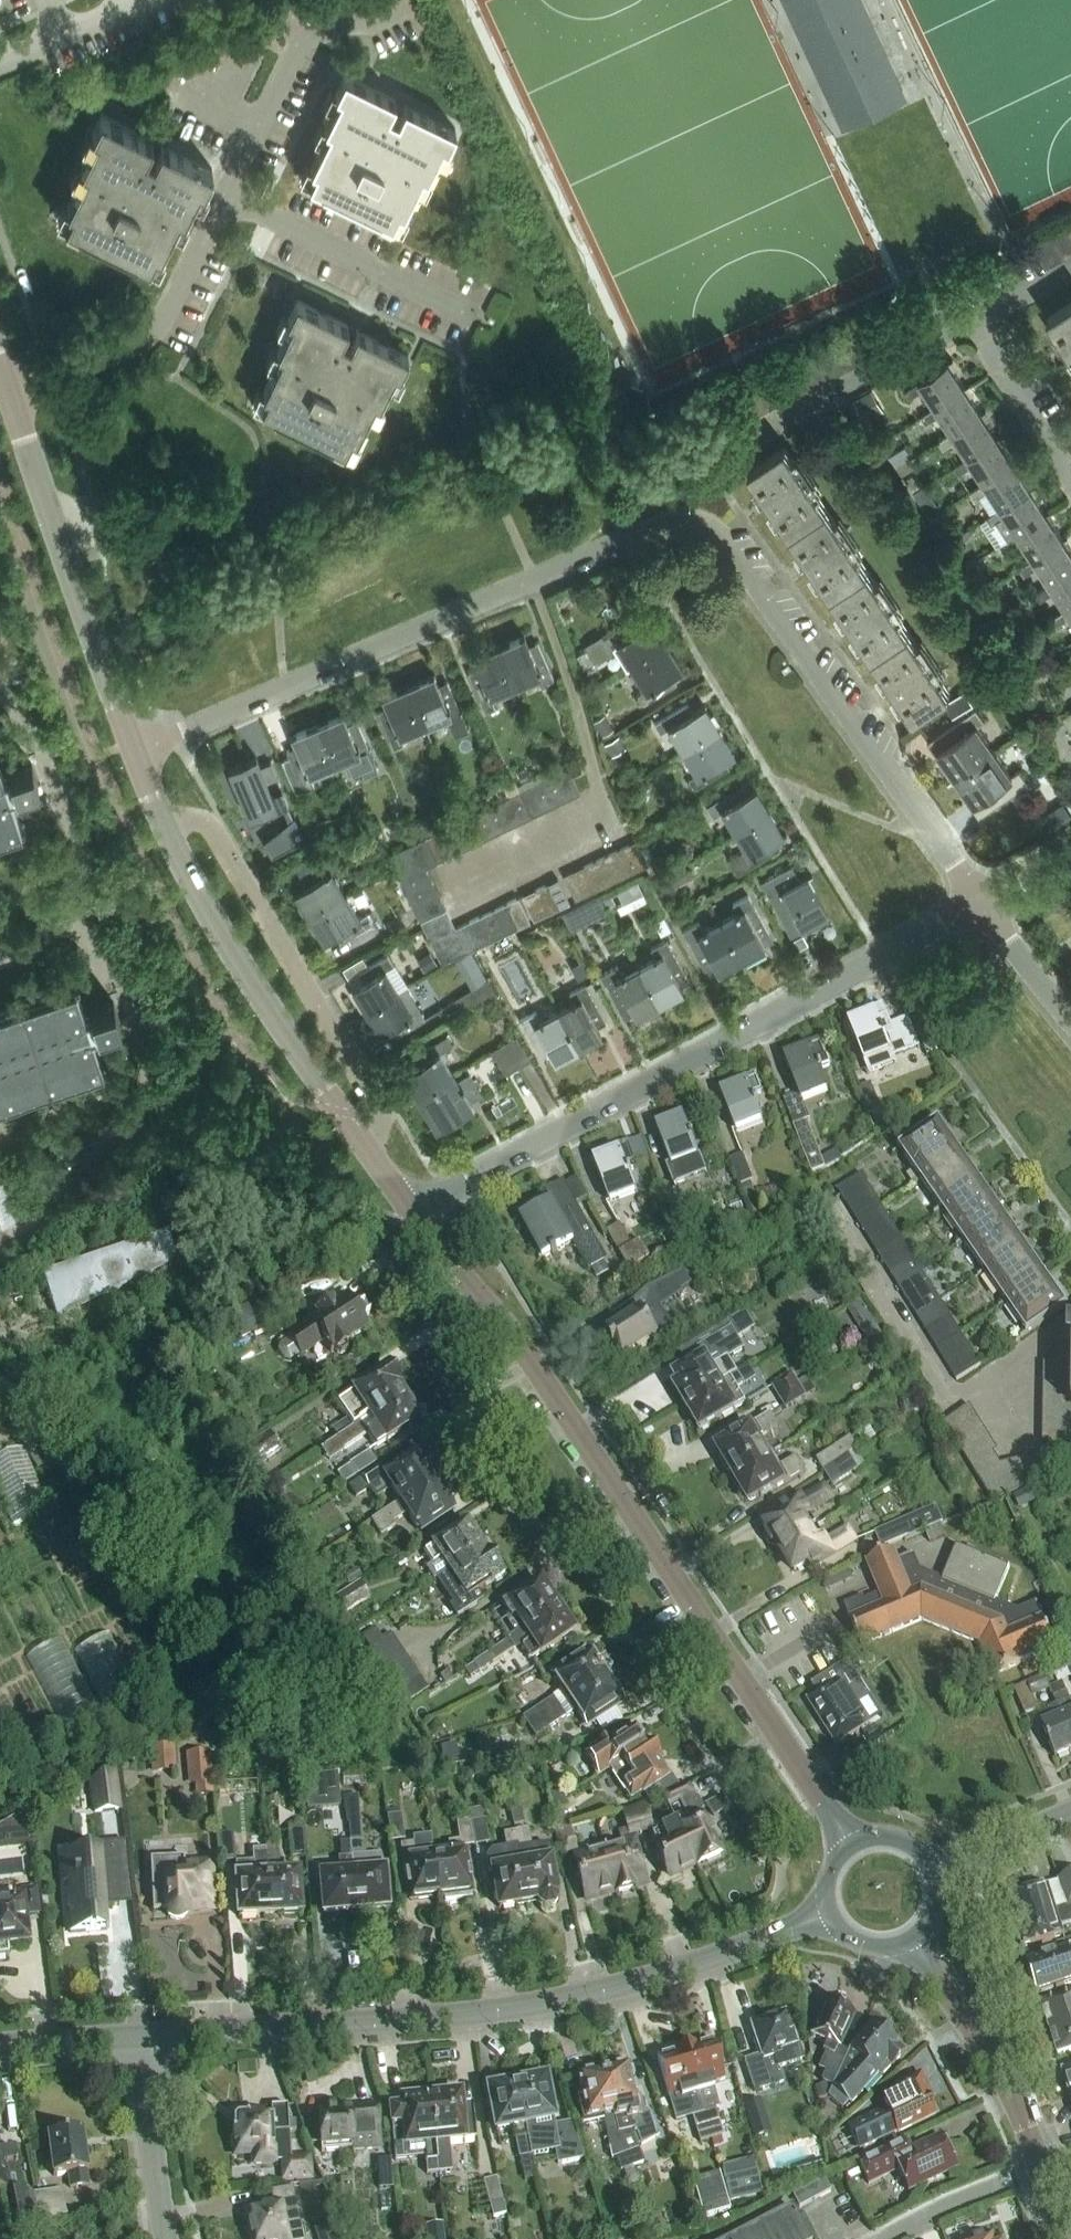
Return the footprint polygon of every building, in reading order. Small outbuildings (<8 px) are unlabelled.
[(837,87),(884,65),(854,0),(796,0),(837,87)] [(310,165),(315,167),(308,181),(391,221),(398,208),(403,210),(421,172),(426,174),(435,156),(445,161),(451,147),(447,145),(455,127),(344,73),(335,90),(330,88),(324,102),(333,106),(324,124),(329,127),(310,165)] [(67,204),(72,207),(65,220),(148,261),(155,247),(159,250),(178,212),(183,214),(192,196),(201,200),(208,186),(204,184),(212,167),(101,112),(92,129),(87,127),(81,141),(90,145),(81,164),(86,166),(67,204)] [(1070,256),(1070,231),(1069,227),(1058,233),(1069,256),(1070,256)] [(1059,262),(1069,256),(1058,233),(1047,238),(1059,262)] [(1047,268),(1059,262),(1047,238),(1035,245),(1047,268)] [(263,390),(268,393),(261,406),(344,447),(351,433),(355,435),(374,397),(379,400),(388,381),(397,386),(404,372),(399,370),(408,353),(296,298),(288,315),(283,313),(276,327),(286,331),(277,350),(282,352),(263,390)] [(1049,317),(1066,343),(1061,347),(1067,357),(1070,354),(1070,303),(1049,317)] [(849,370),(860,364),(848,340),(836,346),(849,370)] [(836,346),(825,352),(837,376),(849,370),(836,346)] [(825,382),(837,376),(825,352),(813,358),(825,382)] [(813,358),(801,364),(813,388),(825,382),(813,358)] [(936,407),(966,388),(949,362),(905,391),(910,398),(924,389),(936,407)] [(801,394),(813,388),(801,364),(789,370),(801,394)] [(789,370),(777,377),(790,400),(801,394),(789,370)] [(778,406),(790,400),(777,377),(766,383),(778,406)] [(766,383),(754,389),(766,412),(778,406),(766,383)] [(953,432),(982,412),(966,388),(936,407),(922,416),(927,424),(941,414),(953,432)] [(754,419),(766,412),(754,389),(742,395),(754,419)] [(873,390),(855,400),(867,420),(884,411),(873,390)] [(968,457),(998,438),(982,412),(953,432),(938,441),(943,449),(957,440),(968,457)] [(891,436),(881,443),(885,450),(896,444),(891,436)] [(985,482),(1014,463),(998,438),(968,457),(954,466),(959,474),(974,465),(985,482)] [(889,456),(897,468),(909,461),(913,458),(905,445),(889,456)] [(791,529),(825,507),(785,447),(751,470),(767,495),(762,499),(768,508),(774,504),(791,529)] [(913,468),(909,461),(897,468),(902,475),(913,468)] [(991,514),(1031,488),(1014,463),(985,482),(970,492),(975,500),(980,497),(991,514)] [(924,487),(914,493),(919,501),(929,494),(924,487)] [(1008,540),(1048,515),(1031,488),(1001,507),(991,514),(986,517),(992,526),(997,522),(1008,540)] [(815,567),(832,592),(867,569),(825,507),(791,529),(809,557),(803,560),(810,570),(815,567)] [(941,512),(931,519),(935,526),(946,519),(941,512)] [(1023,541),(1034,559),(1064,540),(1048,515),(1008,540),(1003,543),(1008,551),(1023,541)] [(970,528),(958,536),(963,544),(976,536),(970,528)] [(958,536),(947,544),(952,551),(963,544),(958,536)] [(1070,571),(1070,551),(1064,540),(1034,559),(1020,569),(1025,576),(1039,567),(1051,584),(1070,571)] [(976,562),(964,569),(969,576),(980,569),(976,562)] [(857,628),(873,653),(908,630),(867,569),(832,592),(850,618),(844,622),(851,632),(857,628)] [(1067,610),(1070,607),(1070,571),(1051,584),(1036,594),(1041,601),(1055,592),(1067,610)] [(992,587),(981,594),(986,602),(997,594),(992,587)] [(1067,610),(1053,619),(1058,627),(1070,618),(1070,607),(1067,610)] [(1009,612),(998,619),(1003,627),(1014,619),(1009,612)] [(616,642),(630,665),(668,643),(653,618),(642,625),(637,617),(603,638),(601,634),(582,646),(590,659),(608,648),(608,647),(616,642)] [(949,692),(908,630),(873,653),(891,680),(886,684),(893,694),(898,691),(915,715),(949,692)] [(523,634),(498,645),(515,685),(539,674),(543,682),(553,678),(537,642),(528,646),(523,634)] [(1025,637),(1015,644),(1020,652),(1031,645),(1025,637)] [(683,667),(668,643),(630,665),(645,689),(637,694),(643,703),(677,682),(672,674),(683,667)] [(490,696),(515,685),(498,645),(472,656),(477,668),(468,672),(485,711),(495,707),(490,696)] [(433,673),(408,684),(424,723),(444,715),(454,737),(458,735),(469,730),(447,681),(438,685),(433,673)] [(399,735),(424,723),(408,684),(381,695),(386,707),(377,711),(393,747),(402,743),(399,735)] [(955,697),(964,711),(975,704),(966,690),(955,697)] [(669,727),(683,750),(721,728),(706,704),(693,711),(688,703),(655,723),(660,732),(669,727)] [(931,741),(956,777),(996,751),(979,726),(986,722),(977,709),(931,741)] [(348,724),(342,712),(317,723),(334,762),(350,755),(357,773),(367,769),(369,776),(379,771),(382,770),(377,759),(377,750),(373,749),(359,718),(356,720),(348,724)] [(605,714),(594,721),(603,735),(614,729),(605,714)] [(309,773),(334,762),(317,723),(290,735),(296,746),(287,750),(304,790),(315,785),(309,773)] [(735,752),(721,728),(683,750),(697,773),(689,778),(695,787),(729,766),(724,758),(735,752)] [(628,748),(622,736),(609,744),(616,755),(628,748)] [(1013,775),(996,751),(956,777),(982,814),(1028,783),(1020,770),(1013,775)] [(288,801),(271,760),(263,764),(259,754),(228,767),(249,818),(288,801)] [(22,828),(8,790),(37,780),(30,761),(2,770),(0,766),(0,836),(22,828)] [(568,768),(556,774),(568,799),(580,793),(568,768)] [(556,805),(568,799),(556,774),(544,780),(556,805)] [(544,810),(556,805),(544,780),(532,786),(544,810)] [(723,811),(737,834),(771,811),(757,788),(748,794),(743,785),(709,805),(716,816),(723,811)] [(532,816),(544,810),(532,786),(520,792),(532,816)] [(508,797),(520,822),(532,816),(520,792),(508,797)] [(1061,794),(1054,799),(1062,811),(1070,805),(1061,794)] [(520,822),(508,797),(496,803),(508,828),(520,822)] [(497,833),(508,828),(496,803),(485,809),(497,833)] [(485,839),(497,833),(485,809),(473,814),(485,839)] [(785,834),(771,811),(737,834),(746,849),(729,859),(740,876),(783,851),(776,839),(785,834)] [(473,844),(485,839),(473,814),(462,820),(473,844)] [(450,825),(462,850),(473,844),(462,820),(450,825)] [(450,856),(462,850),(450,825),(438,831),(450,856)] [(438,862),(450,856),(438,831),(426,837),(438,862)] [(438,862),(426,837),(402,849),(408,861),(427,867),(438,862)] [(618,848),(629,873),(647,864),(636,840),(618,848)] [(294,892),(308,916),(346,893),(332,870),(339,865),(334,856),(326,861),(318,848),(294,863),(306,884),(294,892)] [(618,878),(629,873),(618,848),(606,854),(618,878)] [(406,890),(432,878),(427,867),(408,861),(402,849),(389,855),(406,890)] [(605,884),(618,878),(606,854),(594,860),(605,884)] [(594,890),(605,884),(594,860),(582,866),(594,890)] [(800,880),(792,865),(762,881),(791,935),(804,928),(802,925),(827,912),(808,876),(800,880)] [(575,899),(594,890),(582,866),(564,875),(575,899)] [(649,874),(644,877),(649,886),(654,883),(649,874)] [(432,878),(406,890),(412,902),(437,890),(432,878)] [(546,884),(558,908),(570,902),(558,878),(546,884)] [(639,883),(620,892),(626,904),(645,895),(639,883)] [(546,914),(558,908),(546,884),(534,889),(546,914)] [(534,919),(546,914),(534,889),(522,895),(534,919)] [(412,902),(421,921),(446,908),(437,890),(412,902)] [(346,893),(308,916),(323,940),(335,932),(340,940),(373,921),(367,911),(359,916),(346,893)] [(610,893),(602,897),(607,907),(615,903),(610,893)] [(599,894),(585,901),(592,915),(606,908),(599,894)] [(720,921),(741,959),(765,946),(761,937),(769,932),(748,894),(733,902),(737,909),(734,911),(736,913),(720,921)] [(518,897),(505,903),(517,928),(530,922),(518,897)] [(504,934),(517,928),(505,903),(493,910),(504,934)] [(468,921),(455,928),(446,908),(421,921),(442,964),(480,946),(468,921)] [(492,940),(504,934),(493,910),(480,916),(492,940)] [(480,946),(492,940),(480,916),(468,921),(480,946)] [(717,972),(741,959),(720,921),(705,929),(704,927),(702,928),(698,921),(683,930),(704,969),(713,964),(717,972)] [(655,955),(653,956),(654,959),(639,967),(660,1003),(683,991),(678,983),(688,978),(667,939),(651,947),(655,955)] [(430,951),(421,957),(428,968),(437,962),(430,951)] [(353,988),(366,1010),(406,985),(408,984),(396,963),(394,964),(387,954),(359,971),(365,981),(353,988)] [(632,1008),(636,1016),(660,1003),(639,967),(625,975),(623,972),(621,973),(618,966),(602,975),(623,1013),(632,1008)] [(487,979),(454,999),(462,1013),(495,993),(487,979)] [(103,1065),(90,1029),(119,1019),(112,999),(83,1010),(73,980),(0,1005),(0,1101),(103,1065)] [(586,983),(570,992),(574,999),(572,1000),(574,1004),(558,1012),(577,1047),(601,1034),(597,1027),(607,1022),(586,983)] [(425,1017),(419,1007),(406,985),(366,1010),(365,1010),(379,1034),(391,1026),(396,1035),(425,1017)] [(909,1018),(891,1025),(890,1022),(882,1003),(862,1011),(863,1015),(849,1021),(870,1073),(895,1063),(894,1058),(921,1048),(909,1018)] [(550,1053),(554,1060),(577,1047),(558,1012),(543,1020),(541,1017),(539,1018),(536,1011),(520,1019),(541,1058),(550,1053)] [(404,1075),(417,1096),(454,1074),(441,1052),(453,1045),(448,1035),(408,1059),(414,1069),(404,1075)] [(515,1037),(503,1044),(491,1051),(505,1075),(517,1068),(530,1061),(515,1037)] [(784,1056),(801,1100),(828,1089),(818,1063),(820,1062),(819,1059),(827,1056),(820,1037),(797,1046),(799,1050),(784,1056)] [(734,1080),(736,1085),(721,1091),(736,1130),(764,1120),(758,1106),(760,1105),(758,1101),(756,1101),(754,1095),(763,1091),(756,1072),(734,1080)] [(457,1080),(454,1074),(417,1096),(437,1130),(474,1108),(470,1102),(483,1094),(470,1073),(457,1080)] [(691,1107),(670,1115),(672,1120),(657,1125),(672,1163),(667,1164),(675,1185),(686,1180),(684,1176),(704,1169),(693,1140),(696,1139),(694,1134),(691,1135),(689,1129),(698,1125),(691,1107)] [(882,1111),(870,1116),(874,1127),(891,1120),(887,1109),(882,1111)] [(921,1180),(962,1150),(940,1119),(899,1148),(921,1180)] [(825,1168),(807,1120),(793,1125),(811,1173),(825,1168)] [(627,1165),(636,1161),(628,1141),(608,1149),(610,1152),(594,1158),(611,1202),(637,1192),(632,1178),(634,1177),(632,1171),(630,1172),(627,1165)] [(983,1182),(962,1150),(921,1180),(942,1210),(983,1182)] [(753,1180),(744,1154),(730,1159),(740,1185),(753,1180)] [(861,1174),(837,1189),(842,1198),(857,1223),(882,1207),(861,1174)] [(574,1241),(584,1260),(590,1270),(609,1260),(565,1179),(545,1190),(552,1203),(523,1219),(544,1257),(574,1241)] [(17,1217),(4,1180),(0,1181),(0,1223),(17,1217)] [(942,1210),(963,1241),(1004,1212),(983,1182),(942,1210)] [(751,1183),(743,1186),(746,1195),(754,1191),(751,1183)] [(882,1207),(857,1223),(877,1255),(902,1239),(882,1207)] [(963,1241),(985,1272),(1026,1243),(1004,1212),(963,1241)] [(630,1245),(618,1224),(606,1231),(628,1270),(648,1259),(638,1241),(630,1245)] [(171,1233),(47,1275),(61,1320),(180,1263),(171,1233)] [(902,1239),(877,1255),(896,1286),(921,1270),(902,1239)] [(985,1272),(1006,1303),(1047,1274),(1026,1243),(985,1272)] [(921,1270),(896,1286),(916,1318),(941,1303),(921,1270)] [(630,1306),(618,1314),(624,1322),(608,1332),(614,1342),(613,1343),(624,1359),(674,1328),(659,1305),(692,1285),(684,1272),(646,1289),(637,1295),(641,1300),(630,1306)] [(1028,1334),(1069,1305),(1047,1274),(1006,1303),(1028,1334)] [(878,1325),(862,1299),(848,1307),(864,1334),(878,1325)] [(308,1346),(321,1338),(332,1354),(335,1352),(337,1355),(341,1357),(349,1352),(349,1348),(346,1344),(368,1330),(348,1300),(335,1309),(332,1303),(316,1313),(320,1319),(281,1344),(280,1351),(286,1360),(292,1361),(300,1356),(301,1358),(312,1351),(308,1346)] [(941,1303),(916,1318),(935,1350),(960,1334),(941,1303)] [(721,1384),(738,1374),(728,1358),(743,1349),(727,1323),(700,1339),(709,1354),(674,1375),(680,1385),(675,1388),(685,1406),(721,1384)] [(960,1334),(935,1350),(956,1383),(981,1367),(960,1334)] [(1044,1359),(1070,1360),(1070,1347),(1044,1346),(1044,1359)] [(1043,1372),(1070,1373),(1070,1360),(1044,1359),(1043,1372)] [(738,1374),(721,1384),(685,1406),(701,1431),(746,1404),(737,1390),(756,1379),(749,1367),(738,1374)] [(348,1421),(335,1428),(340,1438),(403,1397),(405,1395),(388,1369),(336,1404),(348,1421)] [(1043,1385),(1070,1386),(1070,1373),(1043,1372),(1043,1385)] [(805,1397),(791,1374),(771,1386),(784,1409),(805,1397)] [(814,1390),(809,1381),(801,1385),(806,1395),(814,1390)] [(1070,1399),(1070,1386),(1043,1385),(1043,1398),(1070,1399)] [(403,1397),(340,1438),(347,1448),(367,1434),(377,1449),(418,1421),(417,1420),(419,1416),(412,1406),(408,1406),(403,1397)] [(1043,1398),(1043,1411),(1070,1412),(1070,1399),(1043,1398)] [(944,1423),(951,1434),(976,1416),(970,1405),(944,1423)] [(1043,1424),(1070,1425),(1070,1412),(1043,1411),(1043,1424)] [(730,1479),(767,1456),(758,1441),(779,1429),(770,1415),(728,1441),(729,1443),(718,1450),(724,1459),(719,1461),(730,1479)] [(983,1428),(976,1416),(951,1434),(958,1445),(983,1428)] [(1042,1437),(1070,1438),(1070,1425),(1043,1424),(1042,1437)] [(869,1427),(851,1438),(858,1448),(875,1437),(869,1427)] [(958,1445),(965,1456),(990,1439),(983,1428),(958,1445)] [(273,1436),(247,1454),(256,1468),(283,1450),(273,1436)] [(849,1439),(816,1461),(831,1485),(865,1463),(849,1439)] [(997,1450),(990,1439),(965,1456),(971,1468),(997,1450)] [(22,1520),(56,1505),(29,1444),(0,1456),(0,1470),(22,1520)] [(971,1468),(987,1494),(997,1487),(1005,1463),(997,1450),(971,1468)] [(352,1466),(339,1474),(346,1484),(358,1476),(359,1477),(379,1464),(371,1452),(351,1465),(352,1466)] [(400,1502),(439,1478),(440,1474),(432,1462),(426,1462),(425,1463),(420,1455),(385,1477),(379,1466),(350,1486),(357,1498),(370,1490),(376,1500),(392,1490),(400,1502)] [(1033,1484),(1049,1477),(1042,1455),(1027,1458),(1033,1484)] [(760,1496),(761,1497),(803,1471),(796,1459),(776,1471),(767,1456),(730,1479),(740,1495),(744,1492),(750,1502),(760,1496)] [(1027,1458),(1015,1461),(1021,1489),(1033,1484),(1027,1458)] [(1005,1463),(997,1487),(987,1494),(992,1501),(1021,1489),(1015,1461),(1005,1463)] [(384,1536),(398,1526),(395,1522),(407,1514),(419,1532),(439,1520),(437,1516),(453,1506),(437,1481),(439,1480),(439,1478),(400,1502),(374,1520),(384,1536)] [(781,1550),(818,1528),(809,1513),(832,1499),(825,1487),(781,1513),(783,1517),(768,1526),(770,1529),(767,1534),(766,1539),(769,1545),(776,1547),(779,1545),(781,1550)] [(1031,1489),(1012,1496),(1018,1509),(1036,1501),(1031,1489)] [(929,1511),(876,1532),(883,1548),(935,1527),(929,1511)] [(433,1568),(428,1571),(435,1582),(440,1579),(485,1549),(483,1546),(482,1547),(467,1524),(424,1553),(433,1568)] [(941,1526),(925,1532),(930,1543),(946,1536),(941,1526)] [(810,1564),(812,1567),(856,1541),(849,1528),(826,1542),(818,1528),(781,1550),(795,1573),(810,1564)] [(894,1551),(867,1563),(881,1596),(864,1603),(862,1598),(845,1605),(862,1645),(923,1620),(982,1645),(995,1676),(1021,1665),(1020,1662),(1056,1647),(1038,1604),(1011,1615),(1003,1611),(1005,1607),(996,1604),(1010,1569),(958,1547),(943,1581),(932,1577),(930,1581),(923,1578),(913,1554),(898,1560),(894,1551)] [(485,1599),(480,1591),(503,1575),(505,1570),(501,1563),(495,1564),(485,1549),(440,1579),(455,1602),(449,1606),(457,1618),(485,1599)] [(851,1562),(814,1577),(819,1588),(856,1572),(851,1562)] [(359,1569),(346,1577),(352,1586),(364,1578),(359,1569)] [(511,1639),(523,1631),(557,1608),(555,1604),(555,1599),(548,1589),(546,1590),(540,1582),(538,1583),(534,1581),(529,1584),(529,1589),(493,1613),(511,1639)] [(363,1582),(338,1597),(348,1613),(373,1598),(363,1582)] [(574,1632),(557,1608),(523,1631),(529,1641),(522,1645),(521,1649),(528,1659),(532,1659),(539,1654),(540,1655),(574,1632)] [(379,1631),(365,1639),(372,1650),(385,1641),(379,1631)] [(406,1658),(392,1637),(372,1650),(386,1671),(406,1658)] [(511,1639),(491,1653),(496,1661),(516,1648),(511,1639)] [(481,1672),(496,1661),(491,1653),(475,1664),(481,1672)] [(547,1702),(553,1711),(604,1677),(597,1666),(597,1663),(593,1656),(590,1656),(588,1653),(554,1675),(563,1689),(560,1691),(561,1693),(547,1702)] [(406,1659),(389,1670),(410,1703),(427,1692),(406,1659)] [(547,1702),(535,1710),(548,1729),(577,1710),(587,1725),(621,1702),(619,1698),(619,1694),(615,1688),(611,1688),(604,1677),(553,1711),(547,1702)] [(1038,1709),(1034,1697),(1049,1691),(1048,1687),(1044,1678),(1015,1689),(1025,1714),(1038,1709)] [(823,1724),(856,1703),(846,1688),(841,1680),(808,1701),(823,1724)] [(1062,1682),(1048,1687),(1049,1691),(1052,1697),(1055,1696),(1066,1692),(1062,1682)] [(1055,1696),(1070,1737),(1070,1705),(1066,1692),(1055,1696)] [(856,1703),(823,1724),(837,1745),(870,1725),(862,1712),(874,1704),(868,1695),(856,1703)] [(1070,1752),(1070,1737),(1055,1696),(1052,1697),(1055,1706),(1049,1708),(1054,1721),(1043,1726),(1056,1758),(1070,1752)] [(524,1717),(536,1737),(548,1729),(535,1710),(524,1717)] [(598,1774),(612,1765),(646,1742),(636,1726),(611,1743),(608,1738),(585,1754),(598,1774)] [(649,1740),(646,1742),(612,1765),(633,1799),(651,1787),(669,1775),(659,1760),(661,1759),(649,1740)] [(178,1774),(176,1747),(152,1749),(154,1775),(178,1774)] [(217,1796),(213,1753),(188,1755),(191,1788),(197,1787),(198,1798),(217,1796)] [(455,1756),(446,1758),(447,1764),(456,1763),(455,1756)] [(125,1771),(96,1773),(98,1810),(127,1808),(125,1771)] [(340,1808),(337,1775),(305,1777),(307,1811),(340,1808)] [(663,1797),(676,1826),(695,1865),(720,1854),(712,1835),(709,1836),(708,1834),(711,1833),(699,1814),(703,1809),(699,1799),(695,1796),(689,1784),(663,1797)] [(548,1794),(550,1803),(564,1797),(560,1788),(548,1794)] [(360,1823),(358,1796),(344,1797),(346,1824),(360,1823)] [(568,1806),(564,1797),(550,1803),(552,1813),(568,1806)] [(721,1797),(707,1805),(712,1813),(726,1805),(721,1797)] [(634,1810),(642,1836),(656,1833),(647,1805),(634,1810)] [(520,1809),(511,1811),(514,1827),(523,1825),(520,1809)] [(604,1847),(616,1893),(635,1888),(634,1884),(645,1881),(634,1840),(642,1837),(634,1810),(622,1813),(627,1832),(620,1834),(622,1843),(604,1847)] [(31,1845),(26,1817),(25,1814),(7,1824),(0,1828),(0,1849),(31,1845)] [(407,1842),(405,1817),(391,1818),(394,1844),(407,1842)] [(471,1823),(470,1822),(458,1824),(461,1841),(448,1843),(450,1850),(434,1853),(440,1897),(444,1896),(445,1902),(465,1899),(464,1893),(471,1892),(465,1852),(464,1848),(475,1846),(471,1823)] [(492,1846),(488,1823),(476,1825),(479,1848),(492,1846)] [(676,1826),(660,1831),(661,1832),(652,1836),(657,1847),(654,1849),(666,1876),(677,1871),(678,1872),(695,1865),(676,1826)] [(571,1828),(556,1832),(563,1856),(577,1852),(571,1828)] [(295,1860),(310,1859),(308,1835),(307,1830),(292,1832),(295,1860)] [(558,1897),(549,1845),(529,1848),(526,1832),(515,1834),(528,1902),(537,1900),(539,1906),(545,1909),(553,1908),(557,1903),(558,1897)] [(239,1863),(236,1834),(221,1836),(224,1865),(239,1863)] [(308,1835),(310,1859),(323,1857),(321,1834),(308,1835)] [(508,1850),(494,1853),(491,1857),(499,1907),(528,1902),(515,1834),(505,1835),(508,1850)] [(411,1901),(440,1897),(434,1853),(431,1838),(415,1840),(415,1845),(403,1847),(411,1901)] [(386,1908),(384,1873),(382,1873),(381,1855),(365,1856),(364,1842),(351,1843),(356,1909),(364,1908),(365,1910),(386,1908)] [(347,1910),(356,1909),(351,1843),(341,1844),(342,1860),(340,1860),(341,1876),(323,1877),(326,1912),(347,1911),(347,1910)] [(114,1845),(92,1847),(92,1855),(62,1858),(68,1935),(108,1932),(106,1909),(118,1909),(114,1845)] [(616,1893),(604,1847),(574,1855),(584,1897),(594,1894),(595,1898),(616,1893)] [(268,1854),(272,1915),(302,1914),(300,1874),(282,1875),(280,1853),(268,1854)] [(241,1917),(272,1915),(268,1854),(256,1854),(257,1877),(239,1878),(241,1917)] [(154,1912),(168,1911),(168,1913),(169,1916),(171,1919),(174,1921),(177,1922),(179,1922),(183,1920),(186,1917),(187,1913),(187,1910),(213,1909),(210,1865),(152,1868),(153,1900),(154,1912)] [(1058,1881),(1068,1906),(1070,1905),(1070,1876),(1058,1881)] [(1058,1881),(1008,1897),(1015,1918),(1016,1922),(1056,1909),(1068,1906),(1058,1881)] [(36,1890),(20,1892),(22,1903),(0,1905),(0,1958),(10,1956),(9,1947),(29,1945),(26,1915),(39,1914),(36,1890)] [(1056,1909),(1016,1922),(1024,1947),(1064,1935),(1061,1926),(1070,1923),(1070,1905),(1068,1906),(1056,1909)] [(1029,1962),(1039,1994),(1070,1983),(1070,1948),(1029,1962)] [(1051,2031),(1070,2024),(1070,1997),(1043,2006),(1051,2031)] [(829,1999),(812,2036),(827,2043),(823,2052),(826,2053),(818,2070),(825,2073),(820,2081),(826,2084),(833,2087),(849,2053),(838,2048),(853,2014),(846,2011),(848,2008),(829,1999)] [(763,2056),(745,2062),(755,2092),(783,2082),(778,2069),(802,2061),(786,2015),(752,2026),(763,2056)] [(833,2087),(828,2097),(840,2108),(847,2101),(851,2105),(864,2092),(860,2088),(874,2073),(881,2079),(905,2053),(874,2023),(853,2045),(850,2050),(849,2053),(833,2087)] [(1051,2031),(1060,2056),(1070,2052),(1070,2024),(1051,2031)] [(713,2044),(684,2052),(704,2113),(715,2110),(719,2109),(712,2086),(724,2082),(713,2044)] [(682,2053),(656,2060),(667,2099),(683,2094),(685,2099),(686,2099),(695,2130),(718,2123),(715,2110),(704,2113),(684,2052),(682,2053)] [(637,2146),(641,2144),(642,2147),(657,2139),(652,2131),(650,2121),(647,2121),(642,2098),(638,2098),(632,2066),(612,2070),(618,2098),(612,2099),(620,2133),(623,2142),(634,2138),(637,2146)] [(602,2121),(615,2160),(639,2151),(637,2146),(634,2138),(623,2142),(620,2133),(612,2099),(618,2098),(612,2070),(579,2076),(583,2097),(578,2098),(584,2124),(602,2121)] [(886,2108),(849,2125),(859,2148),(897,2130),(897,2131),(935,2114),(928,2099),(932,2097),(922,2074),(901,2083),(904,2091),(882,2101),(886,2108)] [(545,2081),(516,2086),(531,2156),(558,2151),(561,2164),(583,2160),(570,2124),(554,2127),(545,2081)] [(826,2084),(815,2086),(817,2100),(828,2097),(826,2084)] [(531,2156),(516,2086),(489,2091),(497,2131),(511,2128),(513,2136),(515,2136),(519,2158),(520,2158),(524,2180),(535,2178),(531,2156)] [(438,2174),(450,2173),(447,2142),(476,2140),(473,2105),(461,2106),(460,2093),(431,2096),(438,2174)] [(393,2134),(395,2161),(425,2158),(427,2175),(431,2175),(438,2174),(431,2096),(402,2099),(403,2108),(390,2109),(393,2134)] [(341,2112),(340,2108),(338,2105),(337,2102),(334,2100),(329,2099),(327,2100),(323,2103),(320,2106),(320,2108),(320,2114),(323,2154),(381,2150),(378,2109),(341,2112)] [(256,2165),(283,2164),(285,2185),(313,2184),(312,2162),(291,2163),(289,2133),(298,2133),(297,2124),(289,2124),(288,2106),(272,2107),(272,2116),(234,2119),(237,2157),(255,2156),(256,2165)] [(718,2123),(695,2130),(699,2144),(712,2140),(721,2138),(723,2137),(718,2123)] [(51,2134),(52,2139),(49,2139),(54,2177),(68,2175),(70,2189),(89,2187),(87,2173),(89,2172),(84,2135),(71,2137),(70,2131),(51,2134)] [(903,2139),(843,2168),(849,2180),(863,2174),(867,2184),(898,2169),(908,2191),(956,2168),(941,2136),(909,2151),(903,2139)] [(721,2138),(712,2140),(714,2148),(723,2145),(721,2138)] [(5,2191),(6,2194),(15,2234),(40,2225),(35,2194),(24,2196),(23,2190),(22,2191),(14,2151),(0,2154),(0,2192),(5,2191)] [(619,2171),(622,2171),(632,2167),(644,2163),(639,2151),(615,2160),(619,2171)] [(378,2190),(393,2189),(391,2160),(376,2161),(378,2190)] [(638,2186),(632,2167),(622,2171),(628,2189),(638,2186)] [(756,2174),(724,2181),(729,2203),(760,2196),(756,2174)] [(505,2223),(494,2178),(481,2181),(490,2218),(493,2217),(495,2226),(505,2223)] [(721,2180),(695,2188),(704,2218),(729,2210),(721,2180)] [(814,2200),(830,2192),(823,2180),(808,2188),(814,2200)] [(808,2188),(792,2197),(799,2209),(814,2200),(808,2188)] [(59,2191),(35,2194),(40,2225),(67,2215),(59,2191)] [(251,2238),(289,2238),(285,2217),(297,2215),(293,2191),(273,2194),(275,2208),(247,2212),(251,2238)] [(733,2238),(808,2238),(792,2208),(733,2238)] [(667,2226),(663,2213),(652,2216),(657,2229),(667,2226)]
